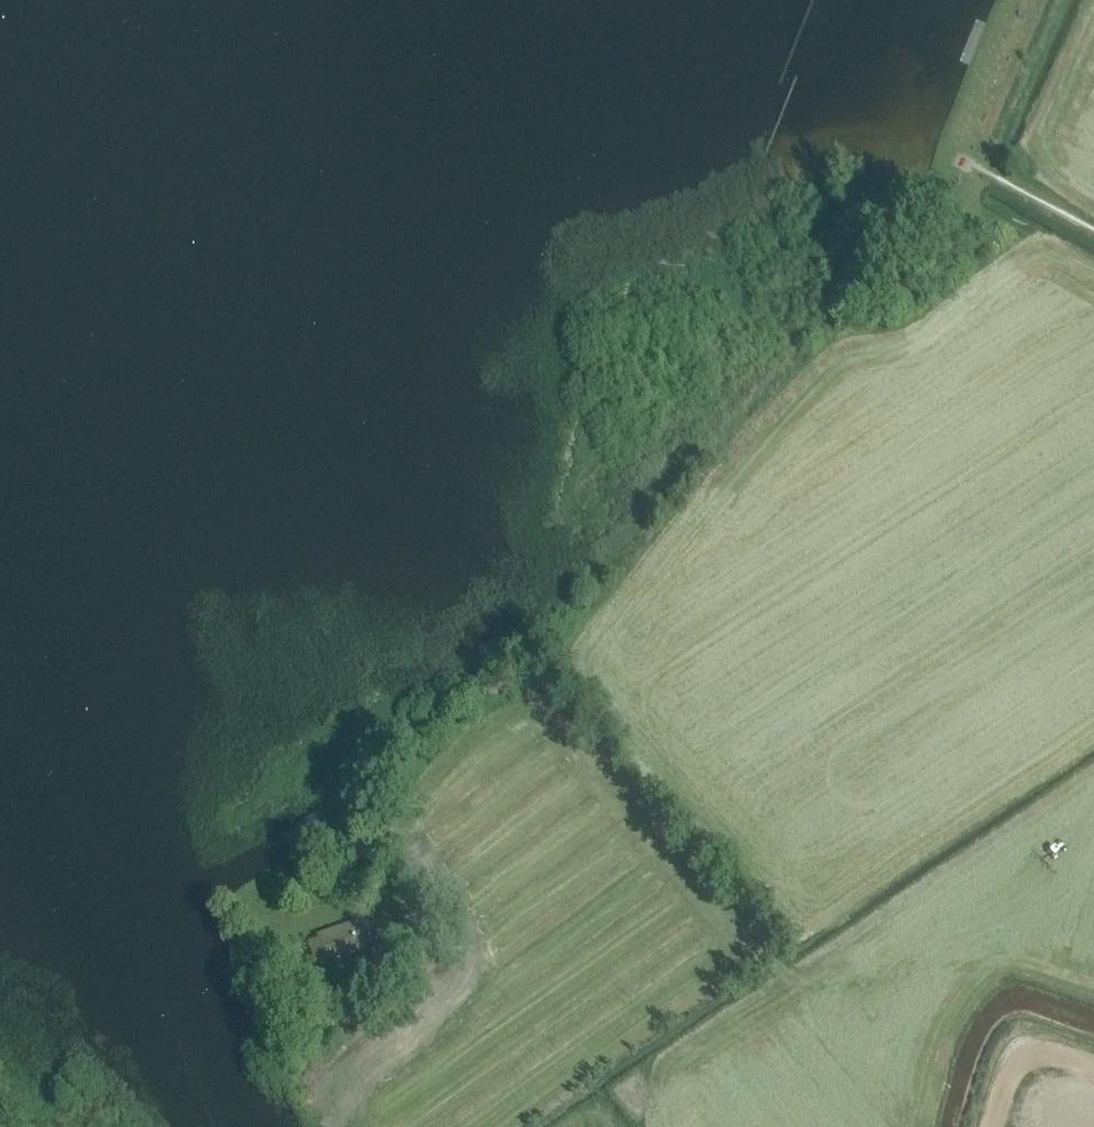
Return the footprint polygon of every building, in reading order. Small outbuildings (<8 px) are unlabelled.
[(372,946),(363,922),(321,938),(322,942),(310,947),(318,968),(359,953),(359,951),(372,946)] [(388,947),(373,952),(381,974),(395,970),(388,947)]
